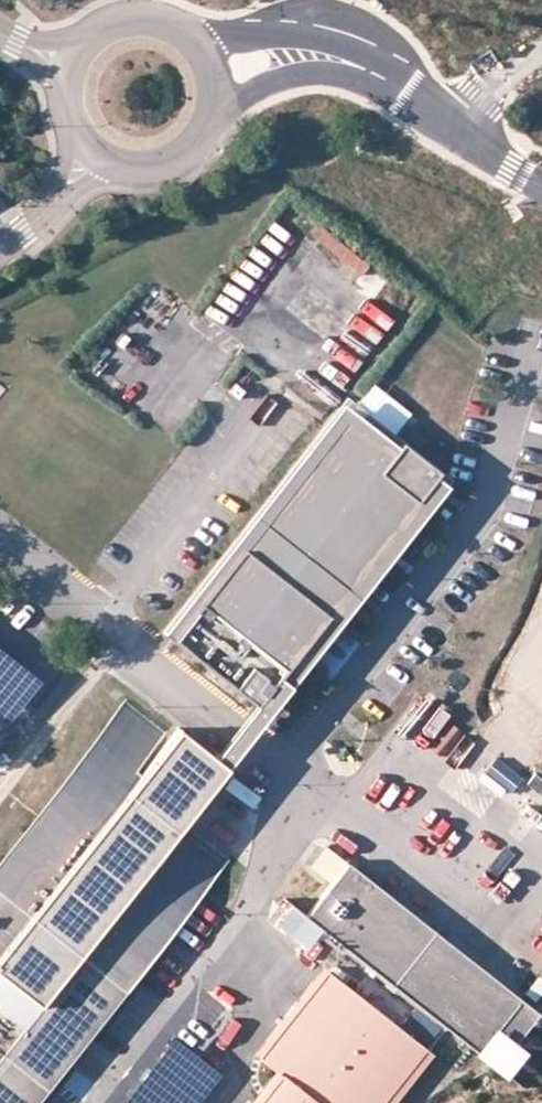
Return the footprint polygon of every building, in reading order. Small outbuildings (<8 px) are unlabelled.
[(279,220),(238,274),(257,288),(299,235),(279,220)] [(343,314),(306,285),(302,291),(287,279),(310,248),(299,240),(262,287),(326,336),(343,314)] [(172,637),(355,404),(346,397),(164,630),(172,637)] [(383,464),(401,441),(355,404),(336,427),(383,464)] [(256,703),(439,470),(401,441),(383,464),(336,427),(172,637),(256,703)] [(451,480),(439,470),(256,703),(269,713),(294,681),(451,480)] [(8,719),(42,676),(0,643),(0,713),(8,719)] [(227,767),(269,713),(256,703),(214,757),(227,767)] [(5,1056),(40,1083),(61,1056),(40,1039),(24,1026),(13,1018),(29,997),(40,1006),(43,1003),(80,1032),(218,857),(184,830),(158,864),(153,860),(188,817),(227,767),(214,757),(177,728),(141,775),(136,771),(162,736),(130,711),(0,876),(0,974),(0,975),(0,1052),(5,1056)] [(433,751),(452,757),(461,726),(442,720),(433,751)] [(9,757),(0,751),(0,770),(9,757)] [(510,792),(522,770),(492,754),(480,775),(510,792)] [(332,882),(348,863),(326,846),(310,865),(332,882)] [(540,1014),(348,863),(332,882),(306,916),(321,929),(479,1053),(496,1033),(514,1047),(540,1014)] [(321,929),(306,916),(291,905),(278,922),(308,946),(321,929)] [(329,971),(260,1059),(281,1075),(259,1102),(385,1102),(427,1049),(329,971)] [(71,1044),(80,1032),(43,1003),(40,1006),(24,1026),(40,1039),(61,1056),(71,1044)] [(222,1075),(176,1038),(123,1102),(199,1102),(222,1075)] [(40,1083),(5,1056),(0,1062),(0,1102),(25,1102),(40,1083)]
